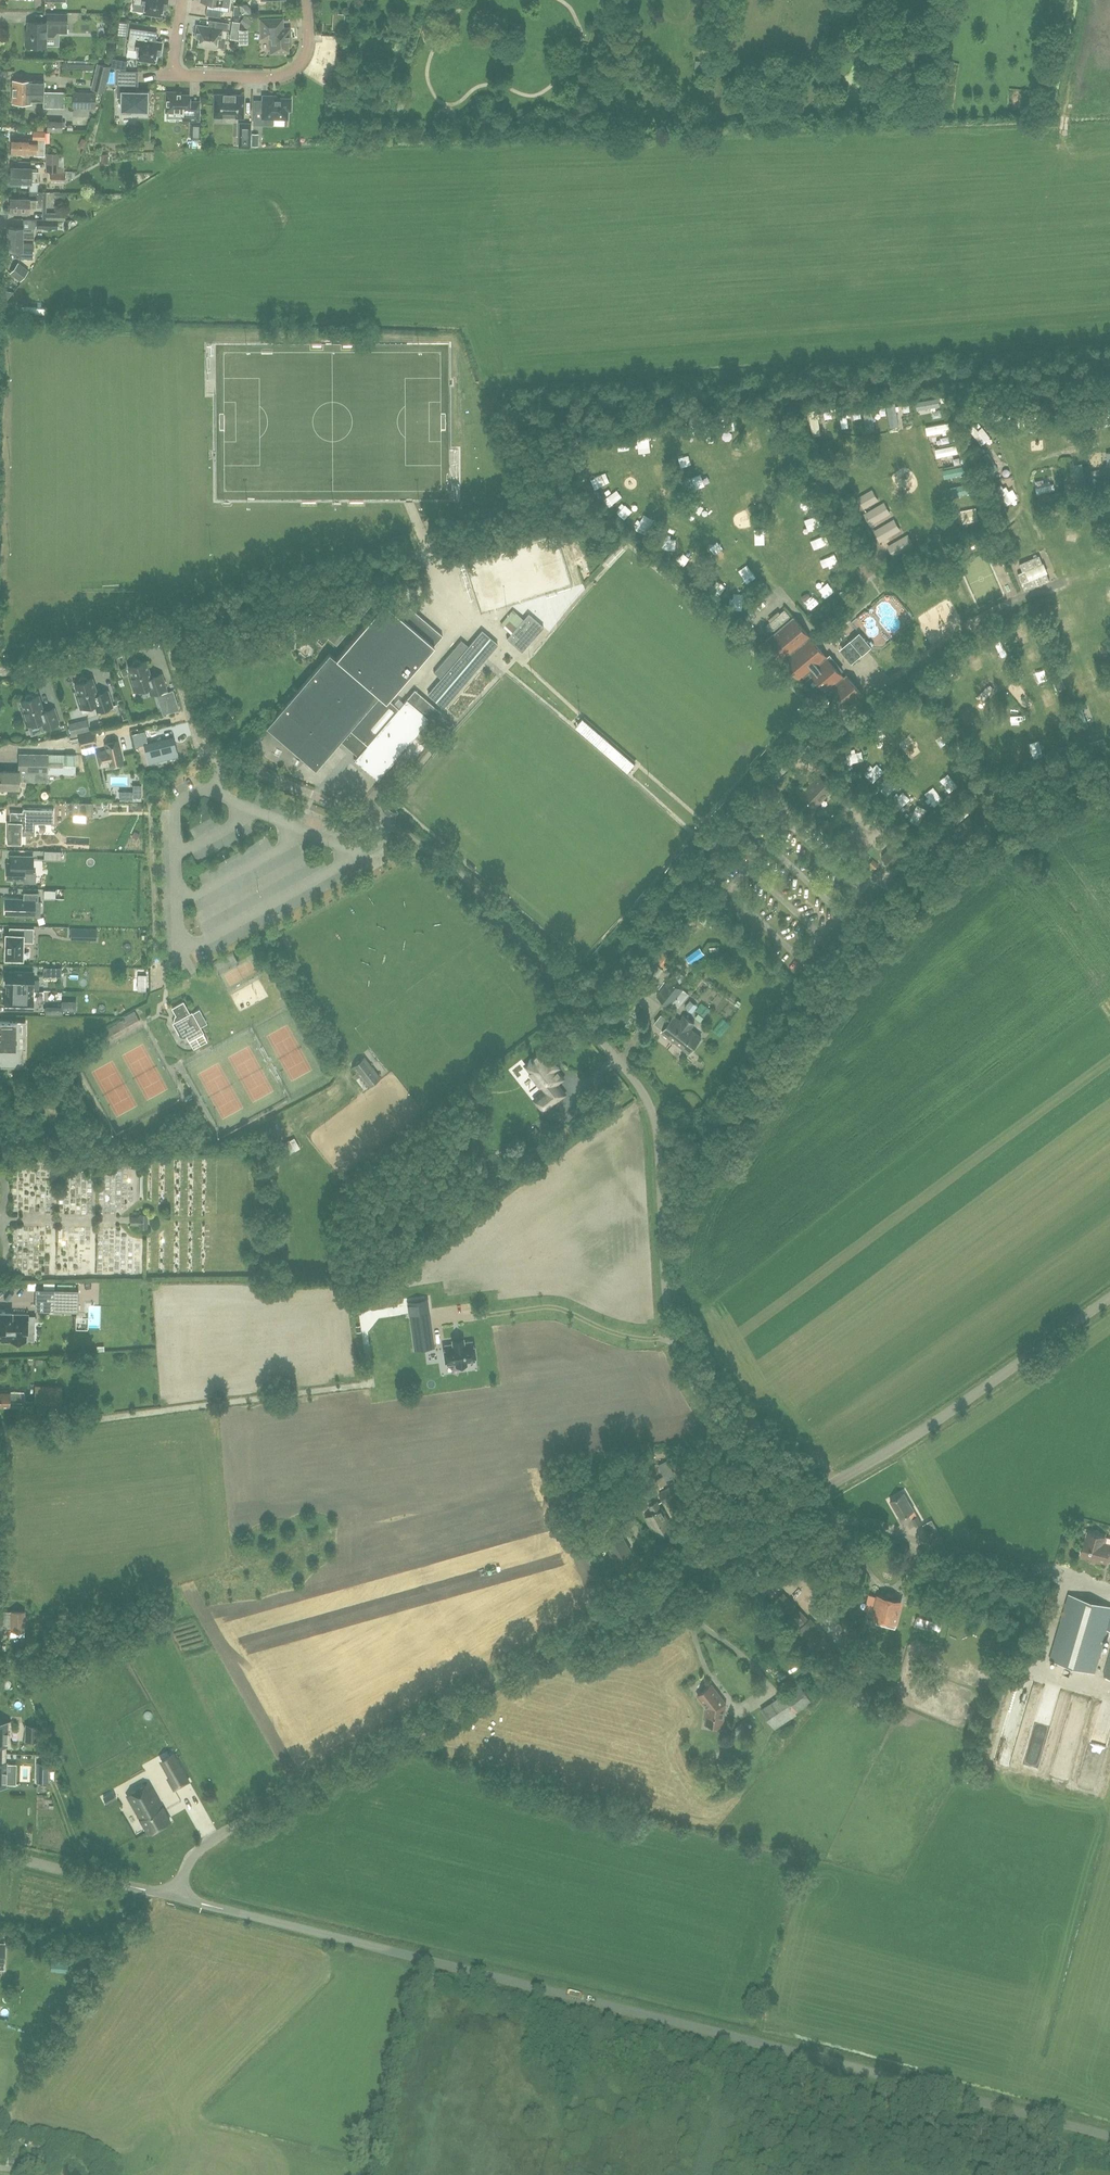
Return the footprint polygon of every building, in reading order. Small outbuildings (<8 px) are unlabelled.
[(166,8),(167,0),(134,0),(133,3),(145,5),(144,13),(161,15),(162,8),(166,8)] [(200,1),(214,3),(213,8),(207,7),(206,15),(220,17),(223,0),(201,0),(200,1)] [(67,33),(67,14),(49,14),(49,23),(28,22),(27,36),(25,36),(25,46),(46,46),(46,37),(54,37),(58,33),(67,33)] [(287,39),(290,39),(289,28),(283,28),(282,19),(261,19),(262,37),(270,37),(271,53),(287,52),(287,39)] [(118,29),(126,30),(127,21),(119,20),(118,29)] [(226,38),(228,23),(217,21),(216,29),(198,26),(197,37),(201,38),(199,45),(217,48),(219,37),(226,38)] [(238,40),(238,30),(239,22),(231,21),(228,38),(238,40)] [(156,53),(160,54),(161,43),(149,42),(147,39),(148,30),(130,28),(127,49),(138,51),(137,58),(155,61),(156,53)] [(97,63),(91,89),(105,92),(110,66),(97,63)] [(45,82),(32,81),(13,81),(13,92),(45,92),(45,82)] [(131,81),(115,81),(115,96),(119,96),(118,113),(129,114),(129,110),(144,110),(145,99),(147,99),(147,91),(131,91),(131,81)] [(45,92),(13,92),(13,102),(31,103),(32,101),(43,101),(43,107),(64,108),(64,93),(62,93),(45,92)] [(199,121),(200,105),(187,105),(187,94),(178,94),(178,92),(164,92),(164,109),(180,110),(180,119),(182,119),(182,121),(199,121)] [(73,107),(94,107),(95,93),(73,93),(73,107)] [(215,94),(214,94),(213,117),(242,118),(243,95),(242,95),(231,95),(231,94),(231,95),(226,95),(226,94),(226,95),(215,94)] [(287,110),(290,110),(291,98),(277,98),(277,100),(271,99),(272,96),(263,96),(262,111),(254,111),(254,125),(263,125),(263,118),(287,119),(287,110)] [(62,121),(48,121),(48,130),(61,130),(62,121)] [(251,124),(239,123),(239,146),(250,147),(251,124)] [(45,156),(45,131),(33,131),(33,139),(12,138),(11,152),(35,153),(35,155),(45,156)] [(47,162),(59,162),(59,153),(47,153),(47,162)] [(59,162),(47,162),(47,171),(53,171),(52,182),(64,182),(64,171),(59,171),(59,167),(59,162)] [(32,168),(11,167),(11,173),(8,173),(7,185),(19,185),(19,182),(32,182),(32,181),(38,182),(39,171),(32,171),(32,168)] [(30,198),(11,197),(10,212),(30,212),(30,207),(43,207),(43,193),(30,192),(30,198)] [(46,219),(36,219),(36,228),(58,229),(58,220),(65,220),(65,219),(46,219)] [(35,227),(23,227),(8,227),(7,238),(22,239),(35,239),(35,227)] [(22,239),(7,238),(7,250),(18,250),(18,258),(33,259),(33,244),(22,243),(22,239)] [(29,270),(19,262),(11,273),(21,280),(29,270)] [(977,389),(969,392),(976,416),(985,413),(977,389)] [(937,400),(916,404),(917,412),(939,408),(937,400)] [(1102,401),(1103,428),(1109,427),(1109,416),(1109,400),(1102,401)] [(1066,403),(1058,404),(1060,430),(1067,430),(1066,403)] [(1090,403),(1083,403),(1085,430),(1092,429),(1090,403)] [(1025,405),(1018,406),(1019,432),(1027,432),(1025,405)] [(1047,407),(1039,408),(1041,434),(1048,434),(1047,407)] [(896,409),(888,410),(890,429),(898,428),(896,409)] [(845,410),(839,411),(842,431),(848,430),(845,410)] [(1012,411),(994,412),(995,421),(1012,419),(1012,411)] [(821,437),(817,412),(809,413),(813,438),(821,437)] [(872,414),(865,414),(866,433),(873,432),(872,414)] [(728,434),(727,421),(717,421),(717,434),(728,434)] [(953,421),(926,427),(928,436),(955,430),(953,421)] [(706,435),(704,422),(695,423),(697,436),(706,435)] [(675,431),(681,440),(689,435),(684,426),(675,431)] [(763,438),(752,443),(759,458),(769,453),(763,438)] [(624,443),(625,455),(638,453),(636,442),(624,443)] [(960,444),(933,450),(935,458),(962,452),(960,444)] [(1000,481),(1007,476),(992,455),(985,460),(1000,481)] [(695,459),(687,461),(689,472),(698,470),(695,459)] [(1078,460),(1070,460),(1072,487),(1079,486),(1078,460)] [(969,465),(941,471),(943,480),(970,474),(969,465)] [(701,483),(702,493),(710,492),(709,482),(701,483)] [(974,483),(949,489),(951,497),(976,492),(974,483)] [(1053,485),(1036,488),(1037,495),(1054,492),(1053,485)] [(872,489),(857,498),(864,509),(879,500),(872,489)] [(1007,489),(1000,493),(1012,512),(1018,508),(1007,489)] [(838,501),(842,511),(851,507),(847,497),(838,501)] [(884,502),(863,514),(870,526),(891,514),(884,502)] [(817,504),(801,509),(805,520),(820,515),(817,504)] [(1095,505),(1089,508),(1092,515),(1098,513),(1095,505)] [(975,509),(961,512),(963,525),(978,522),(975,509)] [(830,518),(833,529),(842,525),(839,515),(830,518)] [(824,536),(829,534),(824,519),(818,521),(824,536)] [(894,519),(873,531),(880,542),(901,530),(894,519)] [(908,534),(887,546),(894,557),(915,545),(908,534)] [(831,539),(822,542),(827,556),(836,553),(831,539)] [(1023,571),(1018,573),(1025,591),(1049,581),(1039,556),(1020,564),(1023,571)] [(840,559),(829,564),(834,576),(845,571),(840,559)] [(853,566),(862,580),(874,572),(866,559),(853,566)] [(930,570),(920,568),(918,578),(929,580),(930,570)] [(683,569),(680,571),(687,577),(689,574),(683,569)] [(832,579),(827,581),(832,599),(837,597),(832,579)] [(724,582),(713,591),(720,599),(731,590),(724,582)] [(365,590),(340,619),(326,607),(312,624),(316,627),(310,635),(322,645),(328,637),(336,644),(375,599),(365,590)] [(329,652),(266,726),(315,768),(341,738),(359,754),(373,737),(375,735),(398,709),(388,699),(443,635),(409,607),(401,616),(384,602),(336,658),(329,652)] [(818,615),(824,610),(818,603),(812,607),(818,615)] [(764,621),(773,613),(767,607),(758,615),(764,621)] [(785,609),(765,625),(771,632),(791,617),(785,609)] [(543,627),(528,614),(507,638),(521,651),(543,627)] [(766,640),(774,649),(770,653),(779,664),(783,660),(800,679),(803,682),(813,674),(833,698),(840,691),(850,702),(861,692),(846,675),(844,677),(827,657),(824,659),(819,653),(822,650),(793,616),(774,633),(766,640)] [(434,672),(441,678),(428,694),(443,707),(497,644),(482,631),(468,647),(461,640),(434,672)] [(1026,646),(1036,639),(1031,631),(1020,637),(1026,646)] [(871,646),(860,632),(851,640),(862,653),(871,646)] [(1048,632),(1040,635),(1040,637),(1042,642),(1043,643),(1051,639),(1052,637),(1050,633),(1048,632)] [(977,671),(985,666),(979,656),(971,661),(977,671)] [(133,662),(133,665),(128,666),(131,676),(130,677),(134,691),(148,686),(151,694),(166,689),(161,674),(150,677),(148,672),(149,672),(146,661),(141,662),(140,660),(137,659),(134,660),(133,662)] [(79,679),(79,682),(75,684),(78,694),(76,694),(80,708),(95,703),(97,711),(112,706),(108,691),(96,695),(94,690),(96,689),(92,678),(88,679),(86,677),(83,676),(81,677),(79,679)] [(1059,679),(1054,682),(1058,690),(1063,687),(1059,679)] [(415,689),(406,699),(430,719),(433,722),(441,712),(415,689)] [(1044,703),(1057,697),(1053,689),(1040,695),(1044,703)] [(179,709),(173,690),(168,692),(157,695),(160,704),(167,702),(170,711),(179,709)] [(25,697),(25,699),(21,701),(24,711),(22,711),(27,725),(41,721),(43,728),(59,723),(54,708),(42,712),(41,707),(42,706),(38,695),(34,697),(32,694),(30,693),(27,694),(25,697)] [(426,723),(430,719),(406,699),(398,709),(375,735),(373,737),(397,757),(415,737),(420,741),(431,728),(426,723)] [(821,709),(812,717),(819,725),(828,716),(821,709)] [(1082,709),(1073,712),(1080,732),(1089,729),(1082,709)] [(87,719),(69,723),(71,735),(90,730),(87,719)] [(93,730),(78,734),(81,747),(97,743),(93,730)] [(146,737),(145,731),(132,734),(135,748),(142,746),(140,739),(146,737)] [(172,736),(145,743),(149,760),(176,754),(172,736)] [(373,737),(359,754),(354,760),(378,780),(397,757),(373,737)] [(1104,738),(1085,744),(1088,751),(1106,746),(1104,738)] [(97,753),(100,766),(110,764),(110,766),(123,763),(117,740),(105,743),(106,750),(97,753)] [(964,752),(971,748),(971,746),(969,743),(968,743),(961,747),(960,748),(962,751),(964,752)] [(47,754),(19,754),(19,771),(0,771),(0,787),(9,787),(9,793),(16,793),(16,788),(19,788),(19,780),(47,781),(47,772),(47,754)] [(75,754),(47,754),(47,772),(75,773),(75,754)] [(854,759),(858,769),(867,766),(863,756),(854,759)] [(819,775),(801,794),(815,807),(833,788),(819,775)] [(93,815),(93,802),(66,802),(66,815),(93,815)] [(989,809),(994,818),(1003,813),(997,804),(989,809)] [(7,827),(7,843),(21,843),(21,835),(34,835),(35,823),(53,823),(54,809),(23,808),(23,811),(10,811),(10,827),(7,827)] [(71,836),(54,841),(57,849),(74,845),(71,836)] [(882,855),(893,866),(901,858),(898,855),(907,846),(909,849),(910,849),(902,841),(893,851),(890,848),(882,855)] [(81,856),(92,854),(91,847),(80,849),(81,856)] [(44,850),(44,859),(61,860),(61,851),(44,850)] [(70,869),(78,868),(77,854),(69,855),(70,869)] [(7,863),(7,879),(16,879),(24,880),(24,872),(33,873),(33,856),(11,856),(10,863),(7,863)] [(868,864),(874,869),(879,864),(873,859),(868,864)] [(82,874),(70,875),(72,890),(83,889),(82,874)] [(6,899),(6,914),(34,915),(35,901),(38,901),(38,892),(23,892),(23,899),(6,899)] [(697,918),(703,924),(711,917),(700,906),(696,910),(700,914),(697,918)] [(18,934),(9,934),(6,934),(6,943),(5,943),(5,949),(6,949),(5,958),(10,958),(9,960),(18,960),(18,958),(22,958),(23,941),(33,942),(34,928),(18,927),(18,934)] [(72,938),(80,939),(81,929),(72,929),(72,938)] [(102,939),(100,932),(93,934),(95,941),(102,939)] [(663,952),(655,962),(664,969),(667,966),(664,963),(666,960),(669,962),(672,959),(663,952)] [(44,967),(44,974),(48,975),(61,975),(61,967),(44,967)] [(5,971),(5,985),(7,985),(7,989),(33,990),(33,972),(5,971)] [(657,995),(669,1006),(683,989),(670,978),(657,995)] [(5,994),(5,1008),(32,1008),(33,990),(7,989),(7,990),(7,994),(5,994)] [(189,1041),(203,1033),(192,1012),(190,1013),(183,1002),(172,1008),(176,1015),(175,1016),(174,1021),(174,1022),(173,1023),(179,1034),(181,1036),(183,1036),(185,1036),(186,1035),(189,1041)] [(46,1006),(45,1014),(62,1014),(62,1007),(46,1006)] [(674,1016),(662,1031),(689,1052),(701,1037),(690,1028),(694,1023),(684,1015),(680,1020),(674,1016)] [(17,1021),(0,1021),(0,1049),(8,1049),(8,1067),(19,1067),(19,1048),(16,1048),(17,1021)] [(733,1040),(738,1033),(732,1029),(727,1036),(733,1040)] [(563,1079),(556,1070),(559,1068),(560,1068),(552,1058),(551,1058),(551,1059),(549,1060),(542,1051),(542,1052),(532,1060),(531,1058),(529,1060),(530,1061),(526,1065),(526,1064),(525,1065),(546,1091),(543,1093),(547,1098),(539,1105),(544,1111),(544,1110),(564,1095),(565,1095),(558,1086),(556,1084),(563,1079)] [(352,1066),(368,1087),(381,1077),(365,1056),(352,1066)] [(518,1074),(522,1082),(529,1078),(525,1071),(518,1074)] [(543,1137),(537,1129),(530,1134),(537,1142),(543,1137)] [(275,1152),(280,1161),(298,1151),(293,1142),(275,1152)] [(139,1214),(139,1217),(130,1217),(130,1224),(139,1224),(139,1227),(146,1227),(146,1214),(139,1214)] [(36,1288),(35,1309),(78,1310),(78,1290),(36,1288)] [(345,1297),(345,1288),(336,1288),(336,1297),(345,1297)] [(426,1300),(408,1303),(410,1316),(412,1316),(428,1314),(426,1300)] [(35,1315),(27,1315),(5,1314),(5,1312),(0,1312),(0,1339),(11,1339),(11,1335),(25,1335),(25,1331),(27,1331),(27,1323),(35,1323),(35,1315)] [(425,1327),(414,1329),(417,1349),(428,1348),(425,1327)] [(463,1338),(452,1340),(453,1344),(445,1345),(445,1349),(444,1350),(445,1360),(447,1360),(447,1364),(456,1363),(456,1366),(466,1364),(476,1363),(475,1356),(474,1345),(472,1346),(472,1342),(463,1343),(463,1338)] [(35,1401),(61,1402),(61,1389),(36,1388),(35,1401)] [(10,1406),(10,1402),(24,1402),(24,1391),(10,1391),(0,1390),(0,1405),(10,1406)] [(669,1457),(675,1455),(673,1449),(667,1452),(669,1457)] [(644,1463),(655,1459),(652,1451),(641,1455),(644,1463)] [(668,1483),(664,1476),(656,1480),(660,1488),(668,1483)] [(664,1502),(681,1492),(676,1482),(658,1492),(664,1502)] [(904,1492),(890,1500),(900,1517),(914,1509),(904,1492)] [(652,1528),(657,1536),(668,1529),(663,1521),(666,1520),(659,1508),(655,1501),(647,1505),(651,1513),(643,1518),(649,1529),(652,1528)] [(922,1523),(918,1516),(912,1519),(916,1526),(922,1523)] [(931,1519),(922,1524),(931,1539),(940,1534),(931,1519)] [(601,1526),(603,1534),(614,1532),(612,1523),(601,1526)] [(1081,1553),(1096,1558),(1096,1559),(1105,1561),(1106,1557),(1109,1558),(1109,1544),(1103,1542),(1105,1536),(1088,1531),(1086,1538),(1085,1538),(1081,1553)] [(879,1593),(876,1604),(874,1613),(886,1616),(885,1621),(895,1623),(901,1599),(893,1597),(894,1593),(887,1591),(886,1595),(879,1593)] [(811,1618),(810,1620),(783,1592),(773,1602),(799,1630),(797,1632),(823,1659),(837,1646),(811,1618)] [(1068,1594),(1049,1659),(1094,1672),(1107,1628),(1109,1629),(1109,1606),(1068,1594)] [(25,1611),(11,1610),(11,1611),(2,1611),(2,1612),(0,1612),(0,1628),(2,1628),(3,1624),(10,1624),(10,1631),(24,1631),(25,1611)] [(63,1615),(45,1621),(49,1632),(67,1626),(63,1615)] [(119,1644),(115,1638),(108,1643),(111,1648),(111,1649),(119,1644)] [(799,1682),(760,1709),(774,1729),(796,1713),(795,1711),(811,1700),(799,1682)] [(713,1706),(724,1708),(725,1702),(711,1684),(697,1694),(707,1707),(706,1707),(712,1704),(713,1706)] [(712,1704),(706,1707),(704,1723),(722,1725),(724,1708),(713,1706),(712,1704)] [(4,1753),(4,1745),(7,1745),(8,1721),(11,1721),(11,1720),(0,1720),(0,1753),(4,1753)] [(26,1723),(25,1740),(37,1740),(38,1724),(26,1723)] [(749,1731),(742,1723),(731,1731),(738,1739),(749,1731)] [(158,1761),(174,1789),(189,1781),(173,1752),(158,1761)] [(0,1753),(0,1786),(9,1786),(6,1786),(7,1762),(3,1762),(4,1753),(0,1753)] [(715,1767),(713,1769),(718,1777),(721,1775),(729,1770),(722,1760),(714,1765),(715,1767)] [(37,1781),(48,1781),(49,1763),(37,1763),(37,1781)] [(149,1834),(171,1822),(149,1783),(128,1796),(149,1834)] [(192,1788),(181,1797),(197,1819),(209,1810),(192,1788)] [(107,1803),(116,1798),(113,1792),(103,1798),(107,1803)] [(8,2012),(1,2011),(0,2017),(0,2024),(7,2025),(8,2012)]
